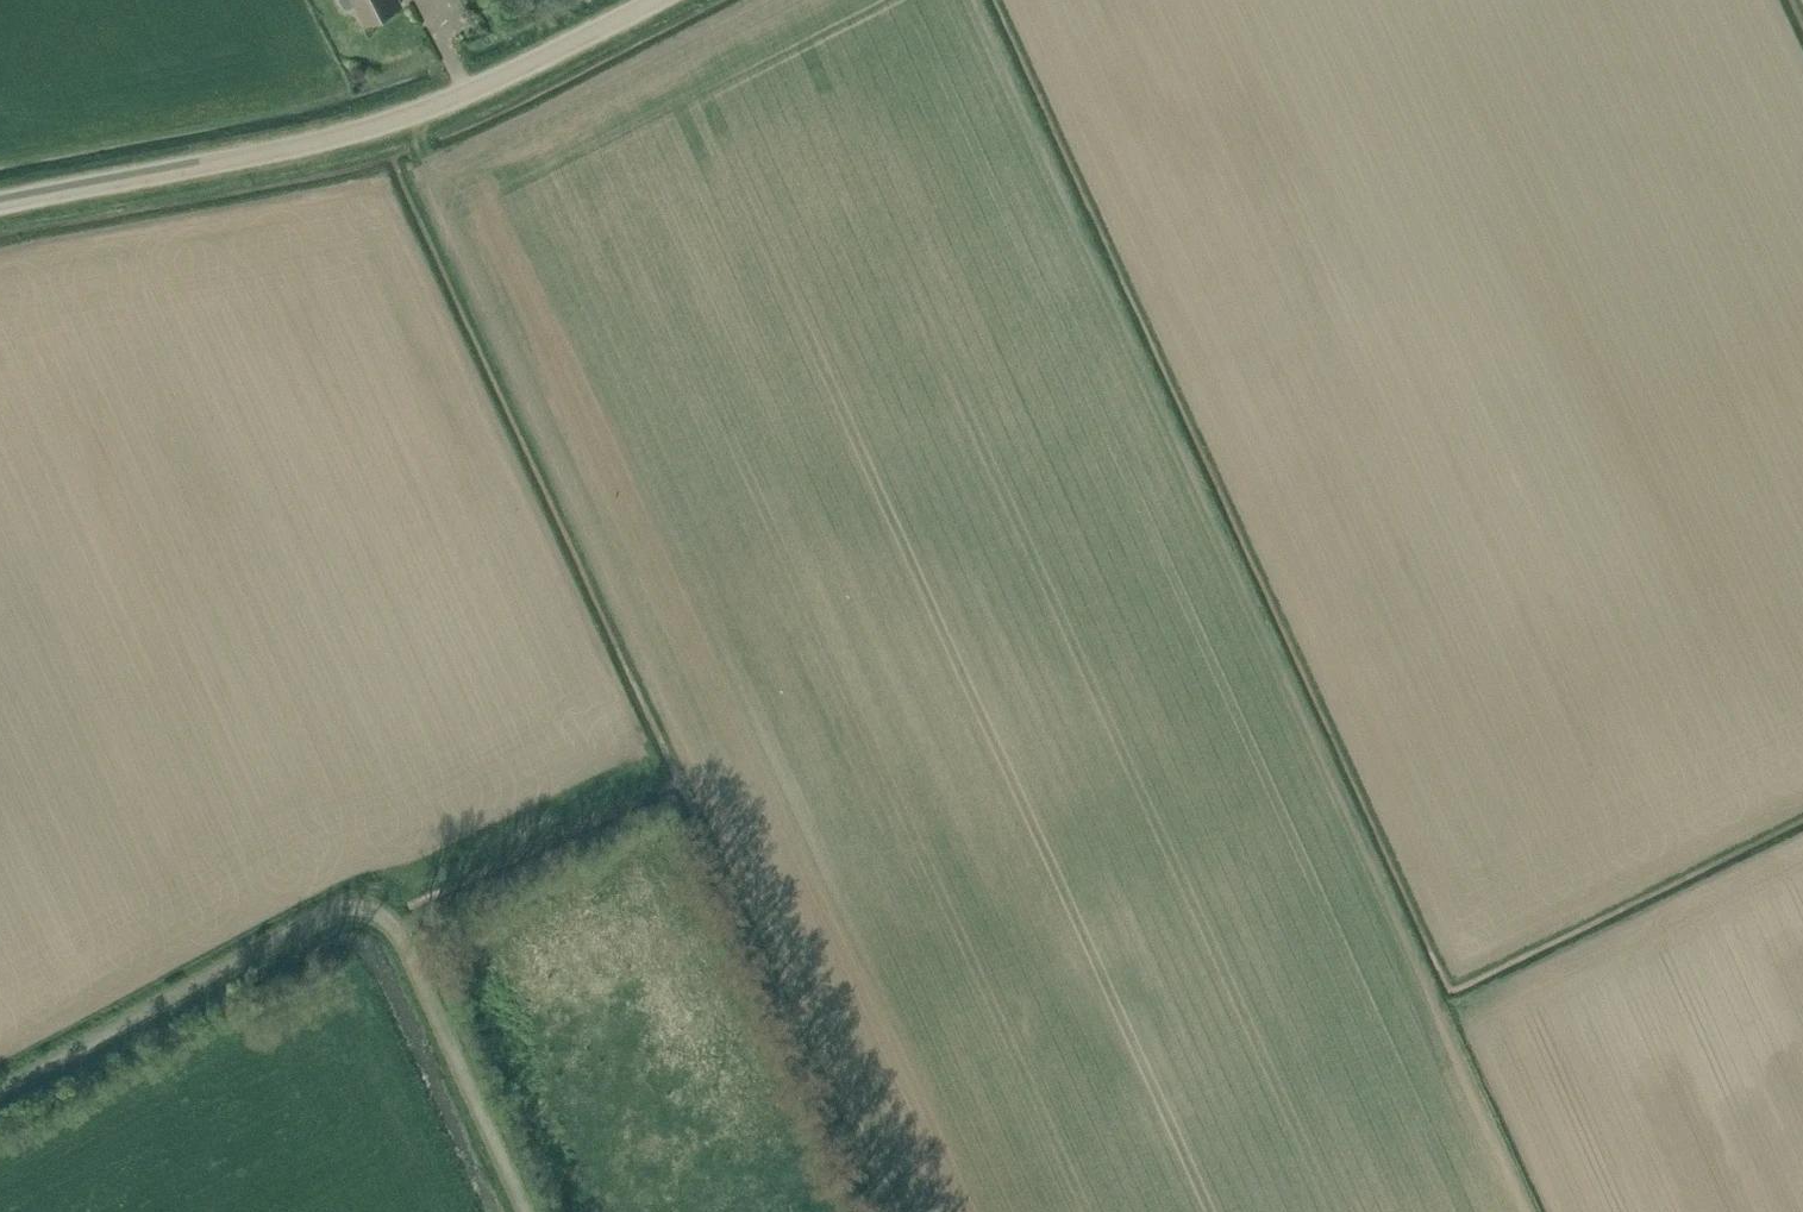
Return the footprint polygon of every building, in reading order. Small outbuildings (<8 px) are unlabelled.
[(344,6),(349,8),(357,3),(367,21),(402,3),(400,0),(341,0),(344,6)]
